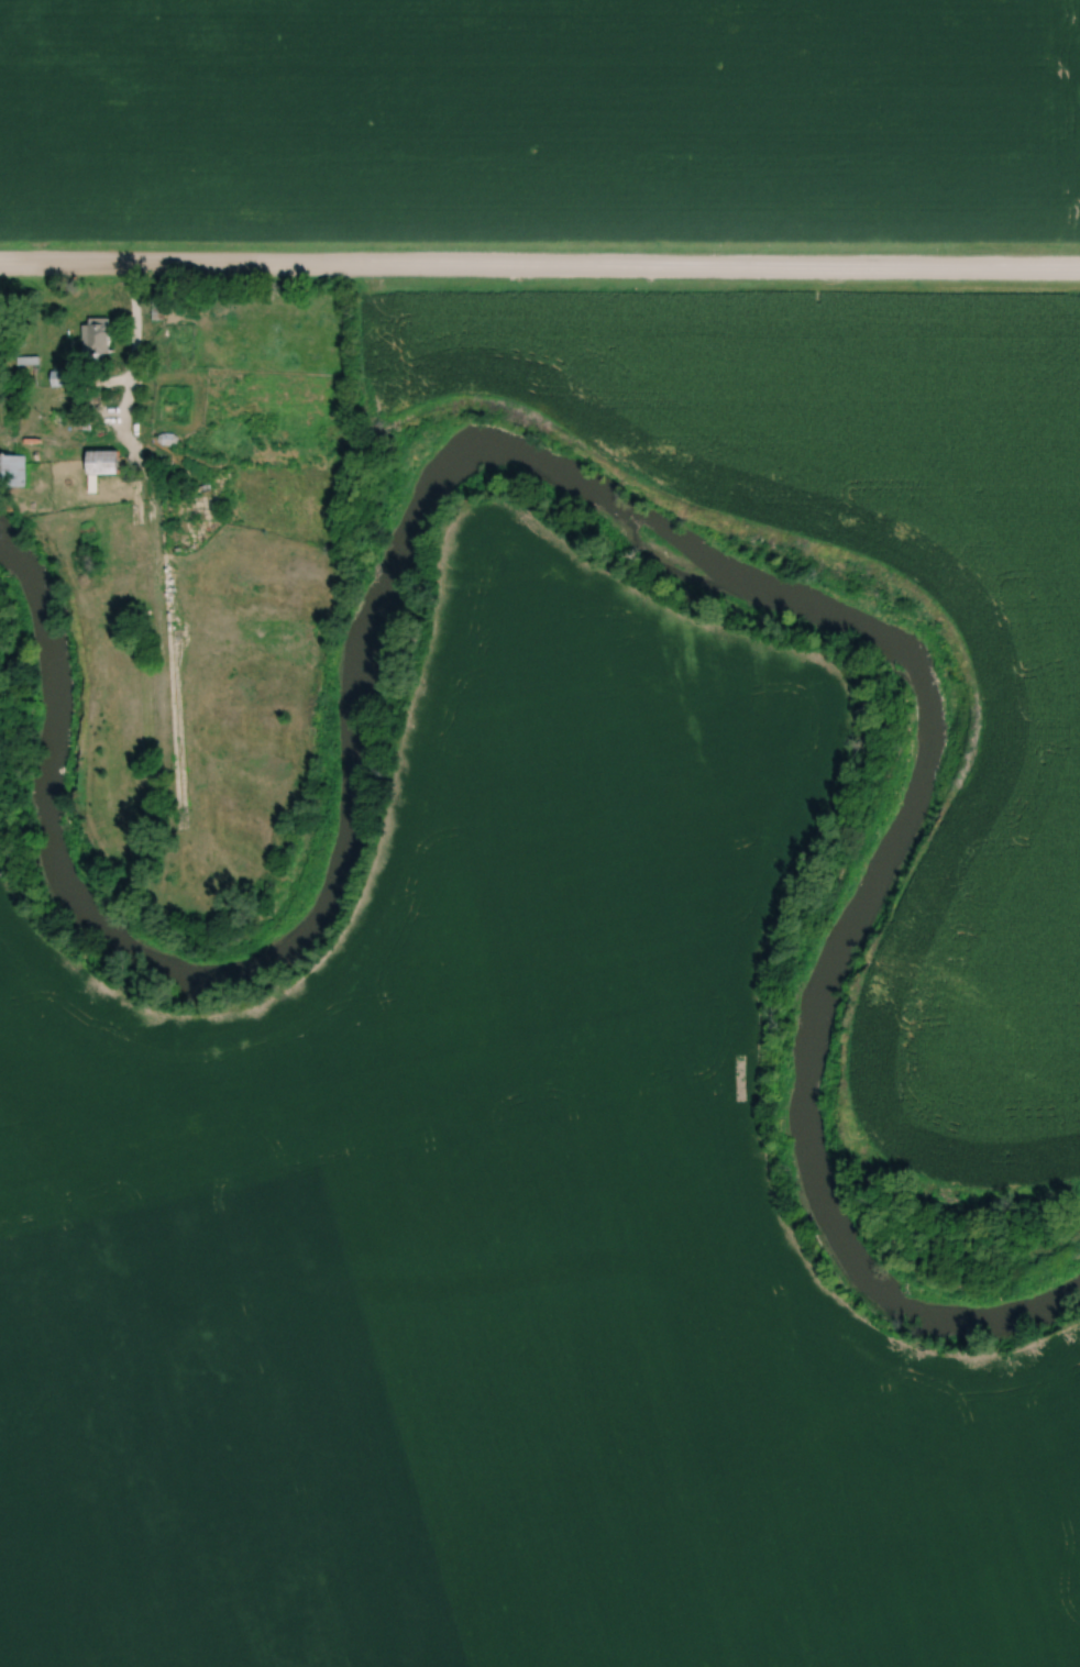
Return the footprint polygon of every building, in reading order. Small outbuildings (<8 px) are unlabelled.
[(112,317),(85,317),(85,352),(112,352),(112,317)] [(54,385),(80,385),(80,371),(54,371),(54,385)] [(121,472),(121,449),(91,449),(91,472),(121,472)] [(28,453),(0,453),(0,486),(28,486),(28,453)]
